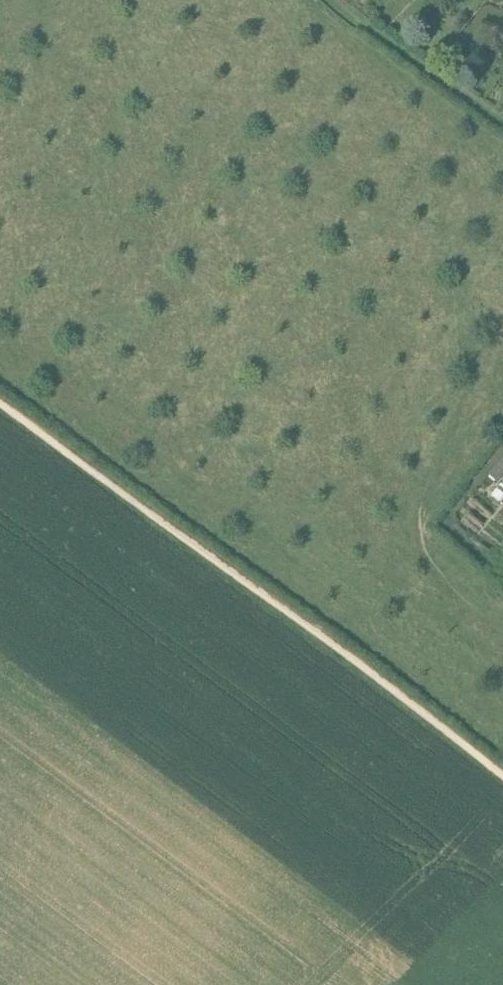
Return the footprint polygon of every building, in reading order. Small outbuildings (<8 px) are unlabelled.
[(492,476),(502,483),(502,458),(492,476)]
